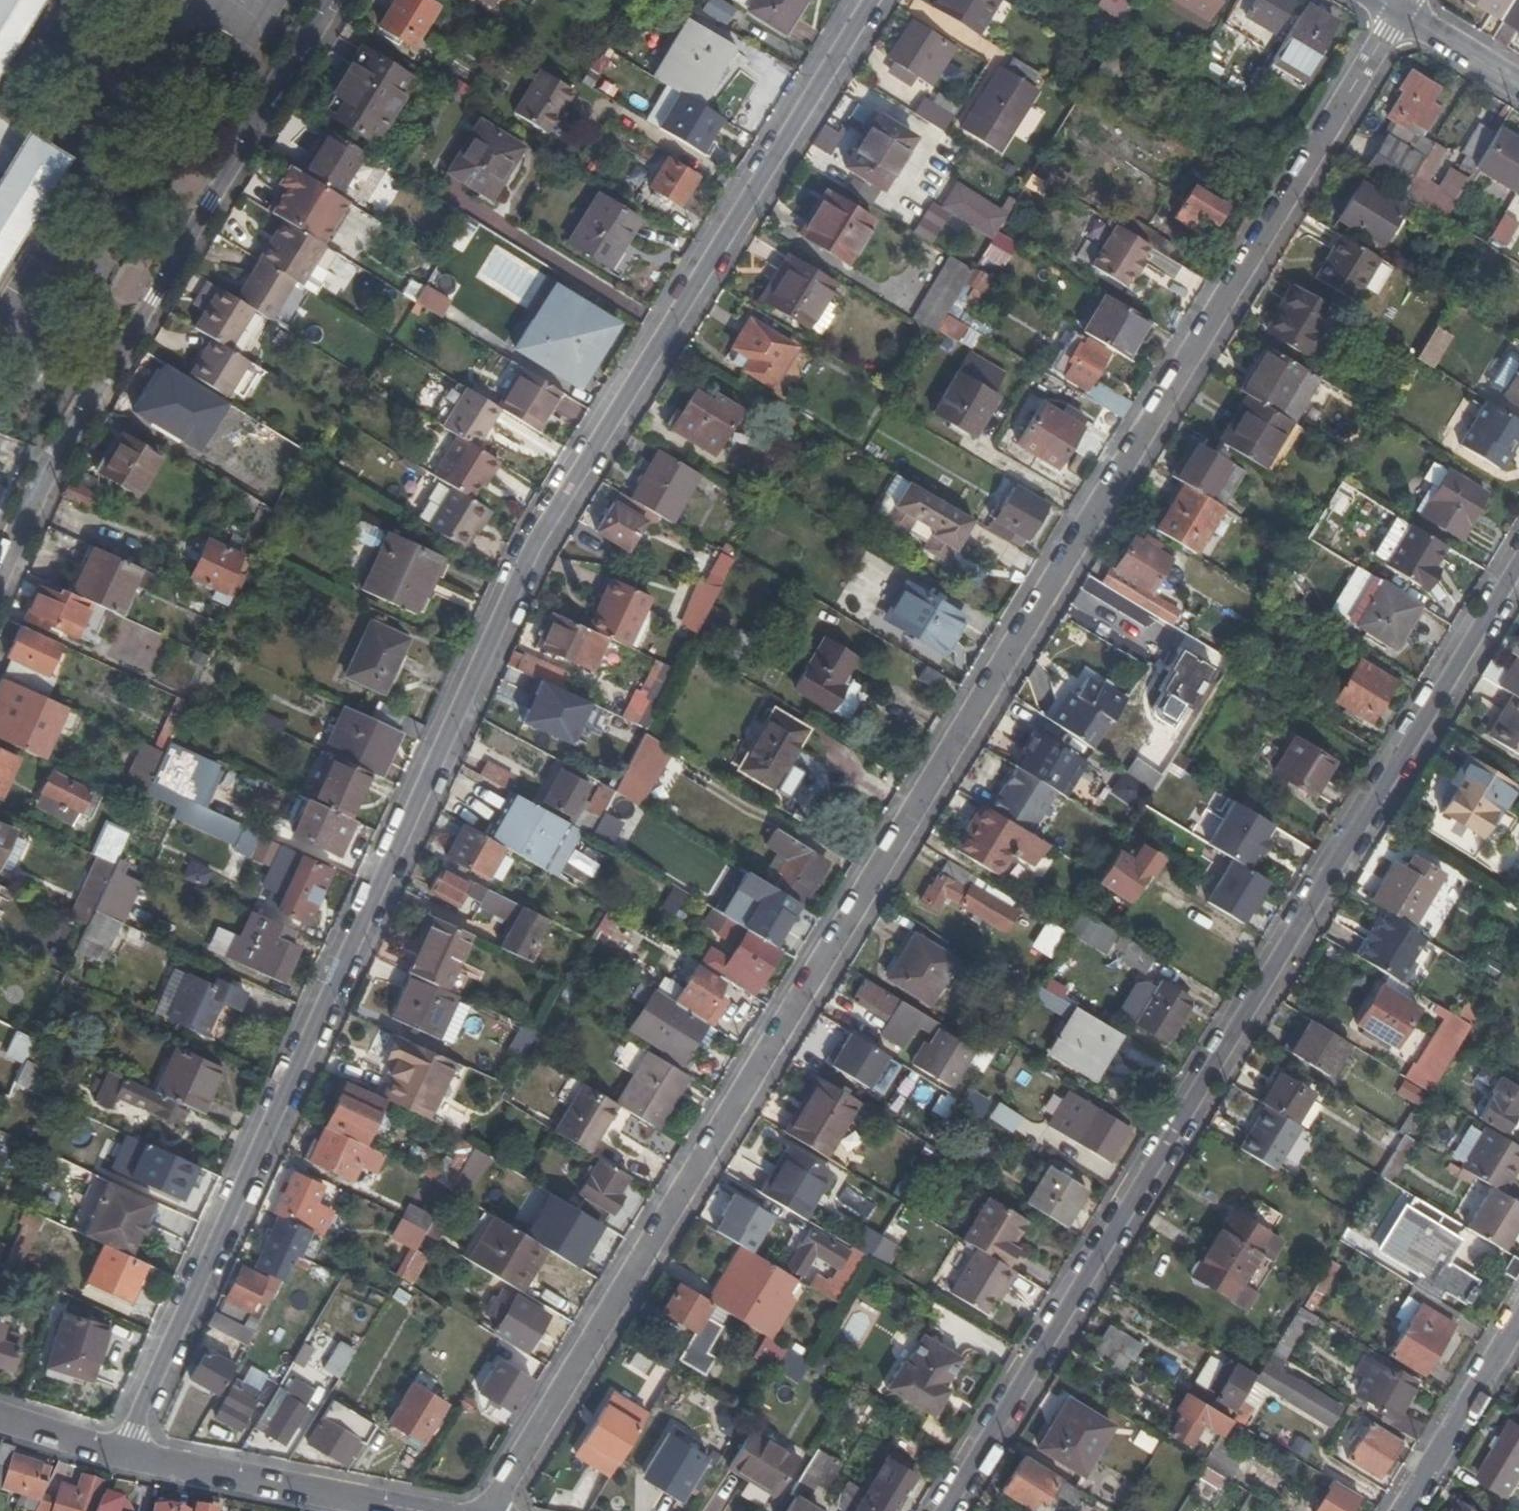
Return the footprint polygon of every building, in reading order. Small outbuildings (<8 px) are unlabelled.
[(41,0),(0,0),(0,66),(41,0)] [(379,28),(413,49),(438,8),(425,0),(397,0),(379,28)] [(702,16),(727,23),(733,6),(714,0),(707,0),(702,16)] [(747,10),(782,31),(801,0),(753,0),(747,10)] [(933,8),(977,36),(998,0),(937,0),(933,8)] [(1129,2),(1126,0),(1099,0),(1095,7),(1119,20),(1129,2)] [(1209,22),(1223,0),(1173,0),(1209,22)] [(1226,15),(1236,21),(1241,13),(1269,30),(1288,0),(1235,0),(1226,15)] [(1499,11),(1506,0),(1481,0),(1499,11)] [(1331,22),(1302,5),(1270,58),(1303,78),(1318,54),(1314,51),(1331,22)] [(1511,48),(1518,35),(1518,9),(1512,20),(1510,19),(1498,40),(1511,48)] [(688,20),(663,61),(682,68),(697,25),(688,20)] [(915,20),(890,58),(907,69),(900,81),(919,93),(927,82),(931,84),(954,46),(943,39),(944,38),(915,20)] [(682,68),(663,61),(653,78),(679,93),(703,107),(738,50),(697,25),(682,68)] [(1212,37),(1197,63),(1217,74),(1222,66),(1213,61),(1223,43),(1212,37)] [(322,111),(372,144),(413,79),(362,47),(322,111)] [(1030,86),(1038,73),(1012,58),(1004,70),(1000,67),(961,130),(1002,155),(1040,92),(1030,86)] [(572,90),(540,71),(513,116),(545,135),(572,90)] [(1398,122),(1368,170),(1403,192),(1432,144),(1421,137),(1427,129),(1438,111),(1429,105),(1432,100),(1439,88),(1411,71),(1401,88),(1405,91),(1389,117),(1398,122)] [(927,89),(913,115),(944,132),(958,106),(927,89)] [(703,107),(679,93),(658,127),(701,156),(723,120),(703,107)] [(1441,106),(1432,100),(1429,105),(1438,111),(1441,106)] [(866,130),(844,166),(882,189),(913,137),(876,114),(870,110),(860,126),(866,130)] [(1,174),(0,176),(0,282),(10,266),(16,256),(33,228),(71,162),(25,135),(0,119),(0,174),(1,174)] [(840,163),(856,135),(826,119),(810,147),(840,163)] [(448,172),(484,193),(495,177),(503,182),(523,148),(479,121),(448,172)] [(1464,151),(1479,160),(1494,135),(1479,125),(1464,151)] [(1475,167),(1517,193),(1518,191),(1518,139),(1500,127),(1494,135),(1479,160),(1475,167)] [(300,171),(337,194),(364,152),(327,129),(300,171)] [(1432,144),(1403,192),(1444,217),(1460,192),(1468,178),(1453,169),(1439,191),(1425,182),(1446,149),(1434,142),(1432,144)] [(666,162),(649,189),(678,207),(695,179),(666,162)] [(291,224),(322,243),(347,201),(337,194),(300,171),(290,165),(275,190),(283,195),(272,212),(284,220),(291,224)] [(495,177),(484,193),(493,198),(503,182),(495,177)] [(1360,182),(1337,218),(1380,245),(1403,208),(1360,182)] [(1009,215),(958,183),(942,208),(993,240),(1009,215)] [(827,194),(801,236),(846,264),(872,221),(827,194)] [(1220,215),(1186,194),(1166,227),(1193,243),(1201,230),(1209,234),(1220,215)] [(597,196),(568,244),(605,266),(616,250),(619,252),(638,221),(597,196)] [(1492,235),(1507,244),(1518,224),(1518,219),(1506,211),(1492,235)] [(291,224),(284,220),(268,245),(275,249),(291,224)] [(313,264),(325,245),(322,243),(291,224),(275,249),(268,245),(260,260),(261,260),(293,280),(300,285),(313,264)] [(1124,289),(1148,248),(1109,225),(1085,266),(1124,289)] [(1355,302),(1380,260),(1342,237),(1325,263),(1329,265),(1319,280),(1355,302)] [(1498,250),(1487,244),(1473,267),(1484,274),(1498,250)] [(789,257),(779,273),(775,271),(758,298),(808,329),(834,285),(789,257)] [(913,321),(934,333),(937,328),(946,314),(960,291),(964,283),(973,270),(952,257),(913,321)] [(252,309),(269,320),(293,280),(261,260),(237,300),(252,309)] [(300,285),(314,293),(327,272),(313,264),(300,285)] [(116,266),(101,291),(130,308),(144,283),(116,266)] [(974,268),(973,270),(964,283),(973,288),(968,296),(982,304),(996,281),(974,268)] [(219,289),(204,280),(193,298),(208,307),(219,289)] [(964,283),(960,291),(968,296),(973,288),(964,283)] [(425,286),(416,302),(441,317),(451,302),(425,286)] [(1332,309),(1296,286),(1273,322),(1277,325),(1271,336),(1304,356),(1332,309)] [(553,288),(534,320),(548,329),(551,324),(544,319),(560,294),(568,298),(568,297),(553,288)] [(229,348),(252,309),(237,300),(219,289),(208,307),(195,328),(212,338),(229,348)] [(515,349),(564,379),(584,347),(600,356),(617,327),(568,297),(568,298),(560,294),(544,319),(551,324),(548,329),(534,320),(515,349)] [(1104,295),(1082,332),(1122,356),(1134,336),(1138,338),(1148,321),(1104,295)] [(946,314),(937,328),(953,338),(962,324),(946,314)] [(733,350),(738,352),(750,359),(743,371),(772,387),(794,349),(750,322),(733,350)] [(1277,325),(1273,322),(1267,333),(1271,336),(1277,325)] [(1437,326),(1416,359),(1430,368),(1451,334),(1437,326)] [(1045,374),(1122,419),(1131,403),(1098,382),(1095,387),(1088,382),(1107,352),(1072,332),(1045,374)] [(226,397),(248,360),(229,348),(212,338),(190,375),(226,397)] [(1482,384),(1500,394),(1518,362),(1518,349),(1507,342),(1482,384)] [(564,379),(579,388),(600,356),(584,347),(564,379)] [(1245,394),(1247,395),(1279,414),(1305,370),(1268,348),(1255,369),(1259,371),(1245,394)] [(750,359),(738,352),(731,363),(743,371),(750,359)] [(987,414),(996,398),(990,395),(1004,373),(968,353),(931,413),(967,435),(981,412),(987,414)] [(501,409),(535,429),(558,390),(550,385),(523,368),(498,407),(501,409)] [(1279,414),(1293,423),(1321,379),(1305,370),(1279,414)] [(1505,397),(1518,405),(1518,373),(1505,397)] [(477,448),(501,409),(498,407),(467,388),(442,426),(458,436),(477,448)] [(680,415),(673,410),(664,425),(712,455),(739,412),(715,397),(711,403),(694,392),(680,415)] [(1245,413),(1226,445),(1264,468),(1293,423),(1279,414),(1247,395),(1238,409),(1245,413)] [(1518,443),(1518,421),(1486,402),(1459,445),(1499,469),(1514,445),(1516,446),(1517,447),(1518,443)] [(1017,444),(1056,467),(1065,452),(1071,454),(1084,430),(1082,429),(1087,420),(1065,407),(1060,415),(1041,404),(1017,444)] [(119,432),(95,471),(135,494),(158,455),(119,432)] [(489,476),(498,461),(477,448),(458,436),(435,475),(453,486),(470,497),(479,482),(485,473),(489,476)] [(1172,476),(1185,485),(1224,508),(1246,472),(1193,441),(1172,476)] [(698,474),(658,450),(630,498),(640,504),(670,522),(698,474)] [(1416,510),(1422,513),(1449,470),(1443,466),(1416,510)] [(1449,470),(1422,513),(1461,536),(1487,493),(1449,470)] [(483,485),(489,476),(485,473),(479,482),(483,485)] [(94,492),(68,480),(62,495),(87,506),(94,492)] [(973,521),(907,481),(884,519),(881,524),(905,537),(915,519),(932,530),(922,548),(948,564),(973,521)] [(1157,529),(1196,554),(1224,508),(1185,485),(1157,529)] [(462,547),(486,507),(470,497),(453,486),(428,526),(462,547)] [(1007,541),(1018,547),(1024,537),(1025,538),(1045,506),(1013,487),(993,520),(1013,531),(1007,541)] [(630,498),(619,492),(596,530),(628,550),(645,521),(634,514),(640,504),(630,498)] [(259,507),(239,553),(253,560),(254,556),(274,514),(259,507)] [(1413,523),(1398,515),(1376,552),(1390,560),(1413,523)] [(378,547),(379,544),(386,531),(363,520),(360,520),(357,523),(352,532),(353,535),(355,539),(373,547),(374,544),(378,547)] [(993,520),(987,529),(1007,541),(1013,531),(993,520)] [(1448,545),(1413,523),(1390,560),(1388,564),(1429,589),(1439,572),(1433,569),(1448,545)] [(389,549),(395,535),(386,530),(386,531),(379,544),(389,549)] [(446,557),(395,535),(389,549),(379,544),(378,547),(374,544),(373,547),(355,586),(415,614),(425,591),(421,589),(427,575),(437,579),(446,557)] [(1144,606),(1150,596),(1172,560),(1137,538),(1116,571),(1123,575),(1115,589),(1144,606)] [(253,560),(239,553),(208,541),(201,556),(198,563),(190,578),(235,599),(253,560)] [(138,568),(92,548),(71,593),(84,599),(117,614),(138,568)] [(713,562),(727,571),(733,560),(719,552),(713,562)] [(198,563),(201,556),(196,553),(193,560),(198,563)] [(597,581),(599,567),(574,564),(572,577),(597,581)] [(1374,578),(1361,570),(1334,612),(1348,620),(1374,578)] [(1262,592),(1271,598),(1275,593),(1280,584),(1270,578),(1262,592)] [(1393,648),(1419,606),(1374,578),(1348,620),(1393,648)] [(71,593),(63,589),(60,596),(40,587),(25,620),(46,629),(55,607),(76,616),(84,599),(71,593)] [(681,624),(696,632),(714,597),(697,590),(681,624)] [(900,627),(920,594),(914,590),(894,623),(900,627)] [(620,644),(640,653),(645,642),(653,646),(669,604),(641,593),(638,600),(636,600),(620,644)] [(941,652),(961,618),(920,594),(900,627),(908,632),(907,634),(940,653),(941,652)] [(1155,616),(1173,626),(1180,615),(1150,596),(1144,606),(1143,608),(1155,616)] [(574,661),(589,629),(556,615),(548,634),(553,636),(546,650),(574,661)] [(968,622),(961,618),(941,652),(948,656),(968,622)] [(370,622),(345,675),(382,692),(407,639),(370,622)] [(47,675),(61,645),(21,627),(6,658),(9,659),(1,678),(2,679),(46,699),(55,678),(47,675)] [(553,636),(548,634),(541,648),(546,650),(553,636)] [(824,638),(792,692),(829,714),(845,686),(842,685),(857,658),(824,638)] [(1516,641),(1511,650),(1518,655),(1518,642),(1516,641)] [(1163,694),(1153,710),(1153,716),(1170,726),(1183,705),(1189,709),(1214,669),(1181,649),(1167,671),(1170,673),(1159,691),(1163,694)] [(513,651),(507,666),(539,679),(566,692),(573,677),(513,651)] [(1482,674),(1517,695),(1518,697),(1518,656),(1510,671),(1491,660),(1482,674)] [(1394,684),(1360,663),(1335,702),(1370,724),(1394,684)] [(659,703),(676,669),(665,664),(648,697),(659,703)] [(935,691),(943,677),(925,666),(916,680),(935,691)] [(40,758),(63,706),(46,699),(2,679),(0,683),(0,740),(40,758)] [(566,692),(539,679),(521,719),(571,742),(589,702),(566,692)] [(1086,681),(1050,724),(1092,753),(1124,704),(1108,692),(1106,695),(1086,681)] [(1517,695),(1492,737),(1518,754),(1518,697),(1517,695)] [(651,719),(659,703),(648,697),(646,696),(632,722),(646,729),(651,719)] [(396,730),(402,718),(403,715),(377,703),(370,718),(396,730)] [(369,773),(379,778),(400,732),(396,730),(370,718),(348,708),(327,754),(332,756),(369,773)] [(154,749),(165,753),(169,744),(171,740),(180,719),(170,714),(154,749)] [(775,714),(741,770),(771,790),(806,733),(775,714)] [(400,732),(418,740),(423,727),(402,718),(396,730),(400,732)] [(643,734),(661,745),(669,731),(651,719),(646,729),(643,734)] [(634,751),(626,767),(652,781),(670,750),(661,745),(643,734),(634,751)] [(1007,764),(1015,769),(1055,794),(1062,799),(1083,766),(1032,735),(1022,751),(1018,748),(1007,764)] [(1296,739),(1274,773),(1313,796),(1334,763),(1296,739)] [(102,786),(142,804),(151,784),(165,753),(154,749),(144,744),(129,778),(109,770),(102,786)] [(194,803),(197,805),(204,789),(182,779),(193,756),(169,744),(165,753),(151,784),(179,797),(194,803)] [(16,761),(0,754),(0,797),(16,761)] [(311,801),(347,818),(369,773),(332,756),(311,801)] [(1135,758),(1124,773),(1151,792),(1162,776),(1135,758)] [(1441,812),(1483,837),(1514,786),(1469,759),(1458,777),(1461,779),(1441,812)] [(480,776),(505,790),(512,777),(487,763),(480,776)] [(572,827),(590,836),(613,791),(601,784),(588,808),(580,804),(585,794),(583,794),(588,784),(586,784),(589,778),(563,765),(542,803),(565,815),(572,814),(578,818),(572,827)] [(1015,769),(989,812),(1028,837),(1055,794),(1015,769)] [(91,792),(54,772),(36,804),(72,824),(79,813),(88,818),(103,792),(93,787),(91,792)] [(613,791),(590,836),(598,841),(622,796),(613,791)] [(512,793),(486,838),(502,847),(546,872),(572,827),(512,793)] [(173,812),(186,819),(194,803),(179,797),(173,812)] [(338,855),(353,821),(347,818),(311,801),(307,800),(291,834),(338,855)] [(1234,802),(1208,845),(1232,860),(1246,868),(1272,826),(1234,802)] [(186,819),(236,842),(243,826),(197,805),(194,803),(186,819)] [(989,812),(982,807),(967,830),(970,832),(958,852),(990,875),(1007,850),(1029,865),(1041,846),(1028,837),(989,812)] [(484,879),(502,847),(486,838),(464,825),(445,856),(484,879)] [(247,857),(258,832),(243,826),(236,842),(232,850),(247,857)] [(12,832),(0,827),(0,858),(12,832)] [(791,865),(775,891),(798,905),(800,906),(811,888),(803,884),(818,858),(782,836),(771,853),(791,865)] [(268,869),(278,846),(260,838),(249,860),(268,869)] [(115,862),(120,852),(121,849),(104,841),(99,855),(115,862)] [(1117,852),(1098,883),(1132,904),(1141,890),(1136,886),(1145,872),(1151,876),(1160,861),(1139,847),(1133,856),(1130,860),(1117,852)] [(1130,860),(1133,856),(1120,847),(1117,852),(1130,860)] [(287,887),(300,859),(281,850),(268,879),(287,887)] [(1414,856),(1406,870),(1418,877),(1426,863),(1414,856)] [(300,857),(300,859),(287,887),(283,896),(278,893),(271,909),(307,925),(331,871),(300,857)] [(86,926),(93,911),(114,865),(99,858),(71,919),(86,926)] [(803,884),(811,888),(826,863),(818,858),(803,884)] [(1246,868),(1232,860),(1206,903),(1242,924),(1268,882),(1246,868)] [(977,878),(949,861),(932,889),(930,888),(922,902),(938,911),(946,897),(962,906),(1004,931),(1014,914),(971,888),(977,878)] [(1418,877),(1406,870),(1396,864),(1373,901),(1412,926),(1444,874),(1426,863),(1418,877)] [(485,889),(442,867),(438,876),(437,876),(429,892),(458,907),(462,899),(476,906),(477,905),(485,889)] [(746,873),(719,916),(725,919),(740,928),(771,947),(798,905),(775,891),(746,873)] [(724,876),(708,904),(720,911),(736,883),(724,876)] [(499,948),(530,962),(534,952),(536,953),(540,944),(533,941),(544,918),(485,889),(477,905),(512,923),(506,935),(505,934),(499,948)] [(109,952),(122,924),(93,911),(86,926),(80,938),(81,939),(109,952)] [(1066,933),(1106,953),(1117,933),(1076,912),(1066,933)] [(222,955),(237,922),(223,915),(208,948),(222,955)] [(1385,916),(1359,959),(1398,983),(1425,940),(1385,916)] [(699,965),(748,995),(757,982),(759,983),(778,952),(777,951),(771,947),(740,928),(725,919),(716,935),(737,948),(729,960),(709,947),(699,965)] [(1047,955),(1059,927),(1043,921),(1031,948),(1047,955)] [(430,932),(410,975),(455,996),(457,996),(466,978),(453,971),(470,935),(448,925),(442,938),(430,932)] [(261,930),(244,967),(278,984),(296,946),(261,930)] [(102,966),(109,952),(81,939),(74,953),(102,966)] [(940,987),(955,962),(917,939),(890,980),(929,1005),(940,987)] [(1145,975),(1155,957),(1130,941),(1119,959),(1145,975)] [(1508,963),(1518,969),(1518,945),(1508,963)] [(10,953),(7,960),(15,964),(18,957),(10,953)] [(964,968),(955,962),(940,987),(949,992),(964,968)] [(695,968),(674,1003),(673,1005),(687,1013),(695,1018),(708,1027),(719,1008),(711,1003),(722,985),(695,968)] [(154,1013),(166,1019),(186,976),(173,970),(154,1013)] [(455,996),(410,975),(390,1018),(435,1039),(455,996)] [(166,1019),(202,1036),(217,1002),(237,1011),(244,995),(214,980),(210,987),(186,976),(166,1019)] [(1058,1010),(1065,986),(1037,977),(1029,1001),(1058,1010)] [(919,1032),(927,1018),(865,980),(855,997),(892,1020),(893,1017),(915,1031),(916,1029),(919,1032)] [(1190,1002),(1161,985),(1137,1024),(1165,1042),(1190,1002)] [(1418,1010),(1380,987),(1357,1026),(1395,1048),(1418,1010)] [(673,1005),(653,992),(631,1029),(650,1041),(649,1043),(664,1052),(687,1013),(673,1005)] [(217,1002),(202,1036),(210,1040),(222,1014),(233,1018),(237,1011),(217,1002)] [(1113,1051),(1122,1037),(1077,1009),(1057,1042),(1060,1043),(1053,1056),(1088,1078),(1107,1047),(1113,1051)] [(1407,1079),(1429,1093),(1455,1051),(1464,1036),(1470,1026),(1451,1015),(1419,1068),(1415,1066),(1407,1079)] [(1349,1045),(1303,1016),(1284,1049),(1330,1076),(1349,1045)] [(979,1050),(992,1058),(1002,1041),(1005,1037),(992,1029),(979,1050)] [(523,1058),(532,1037),(516,1030),(507,1051),(523,1058)] [(22,1031),(1,1073),(0,1076),(0,1091),(9,1095),(22,1067),(25,1061),(31,1048),(35,1038),(35,1037),(22,1031)] [(890,1057),(850,1032),(831,1064),(870,1088),(890,1057)] [(970,1052),(941,1034),(919,1069),(948,1087),(970,1052)] [(388,1076),(376,1098),(384,1102),(422,1119),(440,1084),(446,1087),(457,1065),(396,1038),(384,1058),(390,1062),(383,1073),(388,1076)] [(1060,1043),(1057,1042),(1050,1054),(1053,1056),(1060,1043)] [(186,1108),(200,1114),(221,1070),(175,1049),(154,1093),(186,1108)] [(971,1064),(984,1072),(992,1058),(979,1050),(971,1064)] [(616,1106),(655,1130),(669,1106),(665,1103),(682,1075),(646,1053),(615,1105),(616,1106)] [(1098,1071),(1118,1093),(1136,1076),(1117,1055),(1098,1071)] [(28,1090),(34,1093),(39,1081),(33,1078),(39,1067),(25,1061),(22,1067),(15,1084),(28,1090)] [(33,1078),(39,1081),(44,1070),(39,1067),(33,1078)] [(186,1108),(154,1093),(108,1072),(94,1102),(110,1109),(115,1097),(177,1125),(186,1108)] [(669,1106),(686,1077),(682,1075),(665,1103),(669,1106)] [(1266,1107),(1295,1125),(1313,1096),(1279,1075),(1261,1105),(1266,1107)] [(1500,1078),(1492,1091),(1495,1093),(1480,1118),(1504,1132),(1518,1108),(1518,1090),(1500,1078)] [(791,1138),(835,1165),(852,1139),(843,1132),(860,1106),(818,1080),(808,1098),(813,1102),(791,1138)] [(345,1083),(325,1128),(363,1147),(384,1102),(376,1098),(365,1092),(345,1083)] [(15,1084),(8,1098),(8,1099),(21,1104),(28,1090),(15,1084)] [(422,1119),(427,1121),(446,1087),(440,1084),(422,1119)] [(583,1086),(554,1133),(556,1134),(588,1154),(616,1106),(615,1105),(583,1086)] [(446,1087),(427,1121),(430,1123),(441,1127),(460,1094),(446,1087)] [(971,1092),(964,1104),(962,1108),(975,1116),(986,1101),(971,1092)] [(962,1108),(964,1104),(948,1094),(945,1099),(950,1102),(939,1120),(950,1126),(962,1108)] [(1132,1119),(1109,1105),(1104,1114),(1070,1094),(1049,1129),(1107,1164),(1129,1129),(1127,1128),(1132,1119)] [(806,1098),(784,1133),(791,1138),(813,1102),(808,1098),(806,1098)] [(8,1099),(5,1106),(17,1112),(21,1104),(8,1099)] [(987,1120),(1011,1134),(1021,1116),(997,1102),(987,1120)] [(1295,1125),(1266,1107),(1239,1149),(1273,1171),(1300,1128),(1295,1125)] [(1460,1169),(1493,1190),(1497,1192),(1510,1169),(1515,1172),(1518,1165),(1518,1148),(1485,1127),(1460,1169)] [(325,1128),(323,1128),(308,1161),(348,1180),(355,1164),(373,1172),(381,1154),(363,1147),(325,1128)] [(472,1148),(452,1137),(446,1148),(458,1155),(466,1159),(472,1148)] [(180,1201),(196,1167),(144,1143),(128,1178),(180,1201)] [(483,1156),(472,1148),(466,1159),(459,1171),(471,1178),(483,1156)] [(792,1153),(765,1198),(802,1221),(829,1175),(792,1153)] [(458,1155),(447,1177),(454,1181),(459,1171),(466,1159),(458,1155)] [(575,1195),(582,1199),(608,1215),(618,1198),(614,1195),(620,1184),(625,1177),(597,1159),(590,1170),(587,1167),(584,1172),(587,1174),(575,1195)] [(419,1175),(436,1185),(448,1192),(454,1181),(447,1177),(424,1165),(419,1175)] [(1026,1205),(1063,1228),(1086,1191),(1050,1168),(1026,1205)] [(454,1181),(448,1192),(459,1199),(471,1178),(459,1171),(454,1181)] [(294,1174),(273,1216),(276,1217),(288,1223),(310,1232),(318,1236),(321,1237),(333,1212),(315,1203),(322,1188),(294,1174)] [(152,1203),(104,1182),(82,1235),(102,1246),(128,1258),(152,1203)] [(625,1187),(620,1184),(614,1195),(618,1198),(625,1187)] [(406,1206),(398,1220),(410,1227),(423,1235),(439,1206),(448,1192),(436,1185),(419,1213),(406,1206)] [(845,1187),(837,1202),(865,1217),(873,1202),(845,1187)] [(1468,1230),(1502,1251),(1517,1227),(1518,1229),(1518,1206),(1497,1192),(1493,1190),(1468,1230)] [(773,1218),(734,1194),(721,1216),(723,1217),(715,1231),(739,1246),(745,1249),(752,1253),(773,1218)] [(1462,1227),(1413,1197),(1406,1209),(1455,1239),(1462,1227)] [(548,1253),(574,1269),(584,1252),(592,1239),(598,1228),(549,1198),(525,1237),(549,1252),(548,1253)] [(582,1199),(575,1211),(600,1226),(608,1215),(582,1199)] [(987,1199),(962,1241),(978,1251),(1006,1269),(1016,1252),(1011,1249),(1027,1223),(987,1199)] [(1455,1239),(1406,1209),(1381,1253),(1463,1303),(1464,1301),(1469,1304),(1477,1289),(1473,1287),(1476,1281),(1455,1268),(1453,1271),(1442,1265),(1445,1262),(1458,1240),(1455,1239)] [(38,1230),(43,1218),(27,1211),(4,1264),(19,1270),(36,1229),(38,1230)] [(1230,1301),(1269,1235),(1249,1223),(1231,1213),(1192,1278),(1230,1301)] [(494,1220),(486,1215),(460,1258),(467,1262),(494,1220)] [(1254,1215),(1253,1217),(1273,1229),(1274,1226),(1254,1215)] [(276,1217),(253,1271),(266,1278),(280,1285),(295,1260),(297,1260),(310,1232),(288,1223),(276,1217)] [(1273,1229),(1253,1217),(1249,1223),(1269,1235),(1273,1229)] [(543,1250),(494,1220),(467,1262),(517,1292),(543,1250)] [(895,1227),(891,1224),(881,1240),(870,1259),(883,1267),(894,1248),(885,1243),(895,1227)] [(423,1235),(410,1227),(384,1271),(398,1280),(414,1251),(423,1235)] [(906,1234),(895,1227),(885,1243),(894,1248),(897,1250),(906,1234)] [(812,1231),(802,1247),(816,1256),(839,1270),(849,1254),(812,1231)] [(881,1240),(870,1234),(858,1253),(869,1260),(870,1259),(881,1240)] [(592,1239),(584,1252),(589,1255),(597,1243),(592,1239)] [(129,1302),(146,1266),(128,1258),(102,1246),(86,1283),(129,1302)] [(745,1249),(739,1246),(705,1301),(711,1305),(728,1315),(769,1340),(771,1342),(796,1299),(789,1294),(796,1281),(752,1253),(745,1249)] [(816,1256),(802,1247),(788,1269),(802,1278),(816,1256)] [(426,1258),(414,1251),(398,1280),(410,1287),(426,1258)] [(1005,1288),(1014,1273),(1006,1269),(978,1251),(951,1295),(983,1315),(995,1297),(1001,1286),(1005,1288)] [(569,1277),(574,1269),(548,1253),(544,1262),(569,1277)] [(173,1278),(179,1265),(155,1254),(149,1267),(173,1278)] [(851,1261),(864,1269),(866,1265),(868,1262),(856,1254),(851,1261)] [(1511,1256),(1501,1272),(1513,1280),(1518,1271),(1518,1262),(1511,1256)] [(1382,1259),(1378,1265),(1414,1287),(1436,1301),(1440,1294),(1382,1259)] [(1453,1271),(1455,1268),(1445,1262),(1442,1265),(1453,1271)] [(1332,1263),(1304,1307),(1312,1312),(1339,1267),(1332,1263)] [(253,1303),(264,1282),(241,1270),(225,1301),(248,1314),(253,1303)] [(280,1285),(266,1278),(264,1282),(253,1303),(266,1310),(280,1285)] [(705,1301),(680,1285),(662,1314),(694,1333),(677,1362),(704,1378),(715,1360),(706,1355),(722,1328),(721,1328),(704,1317),(711,1305),(705,1301)] [(999,1299),(1005,1288),(1001,1286),(995,1297),(999,1299)] [(1436,1301),(1414,1287),(1409,1297),(1420,1304),(1448,1320),(1453,1311),(1436,1301)] [(1453,1323),(1448,1320),(1420,1304),(1409,1297),(1396,1318),(1403,1322),(1398,1331),(1402,1333),(1389,1354),(1421,1374),(1453,1323)] [(500,1321),(492,1334),(524,1353),(546,1318),(514,1299),(508,1308),(495,1300),(487,1313),(500,1321)] [(224,1301),(218,1315),(253,1334),(258,1325),(245,1319),(248,1314),(225,1301),(224,1301)] [(728,1315),(711,1305),(704,1317),(721,1328),(728,1315)] [(218,1315),(215,1313),(208,1327),(219,1333),(224,1336),(245,1347),(253,1334),(218,1315)] [(62,1314),(47,1366),(92,1379),(107,1328),(62,1314)] [(294,1359),(318,1373),(336,1341),(312,1327),(294,1359)] [(1109,1327),(1099,1343),(1123,1357),(1132,1341),(1109,1327)] [(964,1360),(924,1337),(908,1364),(904,1361),(887,1390),(935,1418),(952,1390),(947,1388),(964,1360)] [(12,1368),(18,1346),(0,1340),(0,1364),(12,1368)] [(806,1363),(771,1342),(769,1340),(756,1359),(775,1370),(784,1354),(804,1366),(806,1363)] [(322,1372),(339,1380),(354,1350),(337,1341),(322,1372)] [(1123,1357),(1099,1343),(1092,1355),(1123,1374),(1130,1362),(1123,1357)] [(189,1381),(217,1397),(233,1369),(201,1350),(196,1358),(201,1361),(197,1367),(189,1381)] [(228,1359),(236,1364),(241,1355),(233,1350),(228,1359)] [(652,1361),(636,1352),(629,1363),(645,1373),(652,1361)] [(1285,1361),(1270,1353),(1253,1382),(1327,1426),(1338,1406),(1279,1371),(1285,1361)] [(795,1382),(804,1366),(784,1354),(775,1370),(795,1382)] [(833,1364),(819,1356),(812,1370),(826,1377),(833,1364)] [(495,1363),(477,1394),(511,1415),(531,1384),(495,1363)] [(1357,1394),(1378,1407),(1376,1409),(1393,1420),(1414,1384),(1397,1374),(1395,1377),(1375,1365),(1357,1394)] [(1231,1420),(1236,1412),(1233,1411),(1253,1379),(1234,1367),(1227,1379),(1223,1386),(1208,1409),(1230,1422),(1231,1420)] [(1223,1386),(1227,1379),(1221,1376),(1217,1383),(1223,1386)] [(264,1410),(277,1387),(264,1379),(256,1393),(241,1385),(238,1390),(232,1387),(215,1420),(238,1432),(253,1404),(264,1410)] [(445,1408),(410,1388),(387,1426),(422,1447),(445,1408)] [(1221,1438),(1230,1422),(1208,1409),(1185,1395),(1175,1412),(1181,1415),(1170,1436),(1190,1447),(1201,1427),(1221,1438)] [(263,1435),(283,1446),(305,1410),(297,1405),(300,1400),(294,1397),(291,1402),(280,1396),(267,1418),(272,1421),(263,1435)] [(609,1476),(647,1416),(613,1396),(576,1455),(609,1476)] [(473,1404),(463,1398),(457,1408),(467,1414),(473,1404)] [(1111,1427),(1067,1401),(1039,1448),(1082,1475),(1111,1427)] [(362,1447),(373,1428),(331,1403),(306,1444),(343,1467),(352,1451),(357,1443),(362,1447)] [(1243,1427),(1231,1420),(1230,1422),(1221,1438),(1207,1462),(1204,1466),(1207,1468),(1223,1479),(1229,1482),(1237,1467),(1224,1459),(1243,1427)] [(1515,1423),(1481,1478),(1510,1495),(1518,1481),(1518,1426),(1515,1423)] [(1366,1431),(1362,1437),(1347,1461),(1376,1479),(1398,1443),(1369,1425),(1366,1431)] [(1356,1433),(1362,1437),(1366,1431),(1360,1427),(1356,1433)] [(1131,1444),(1149,1454),(1156,1441),(1138,1431),(1131,1444)] [(789,1453),(753,1432),(729,1469),(766,1491),(789,1453)] [(706,1460),(667,1437),(643,1477),(647,1479),(643,1484),(678,1506),(681,1500),(706,1460)] [(20,1494),(26,1497),(20,1510),(21,1510),(34,1510),(39,1501),(46,1484),(36,1480),(38,1475),(45,1477),(49,1467),(11,1454),(13,1447),(0,1443),(0,1488),(20,1494)] [(357,1455),(362,1447),(357,1443),(352,1451),(357,1455)] [(571,1497),(572,1506),(587,1505),(586,1465),(573,1466),(573,1450),(553,1450),(554,1468),(560,1467),(561,1497),(571,1497)] [(1204,1466),(1207,1462),(1194,1454),(1191,1458),(1204,1466)] [(837,1470),(814,1456),(806,1468),(819,1476),(816,1480),(827,1487),(837,1470)] [(1075,1491),(1023,1459),(1001,1492),(1029,1509),(1037,1497),(1045,1502),(1050,1494),(1067,1504),(1075,1491)] [(887,1460),(856,1510),(898,1510),(918,1478),(887,1460)] [(790,1496),(795,1499),(787,1510),(813,1510),(800,1502),(805,1495),(807,1496),(816,1480),(819,1476),(806,1468),(790,1496)] [(1208,1503),(1223,1479),(1207,1468),(1191,1493),(1208,1503)] [(36,1480),(46,1484),(49,1478),(45,1477),(38,1475),(36,1480)] [(1359,1497),(1324,1476),(1313,1494),(1323,1500),(1316,1510),(1350,1510),(1359,1497)] [(92,1505),(94,1505),(101,1483),(80,1477),(76,1491),(60,1486),(52,1510),(90,1510),(92,1505)] [(13,1507),(20,1510),(26,1497),(20,1494),(13,1507)] [(1250,1494),(1246,1502),(1260,1510),(1278,1510),(1250,1494)] [(1457,1510),(1477,1510),(1462,1502),(1457,1510)]
